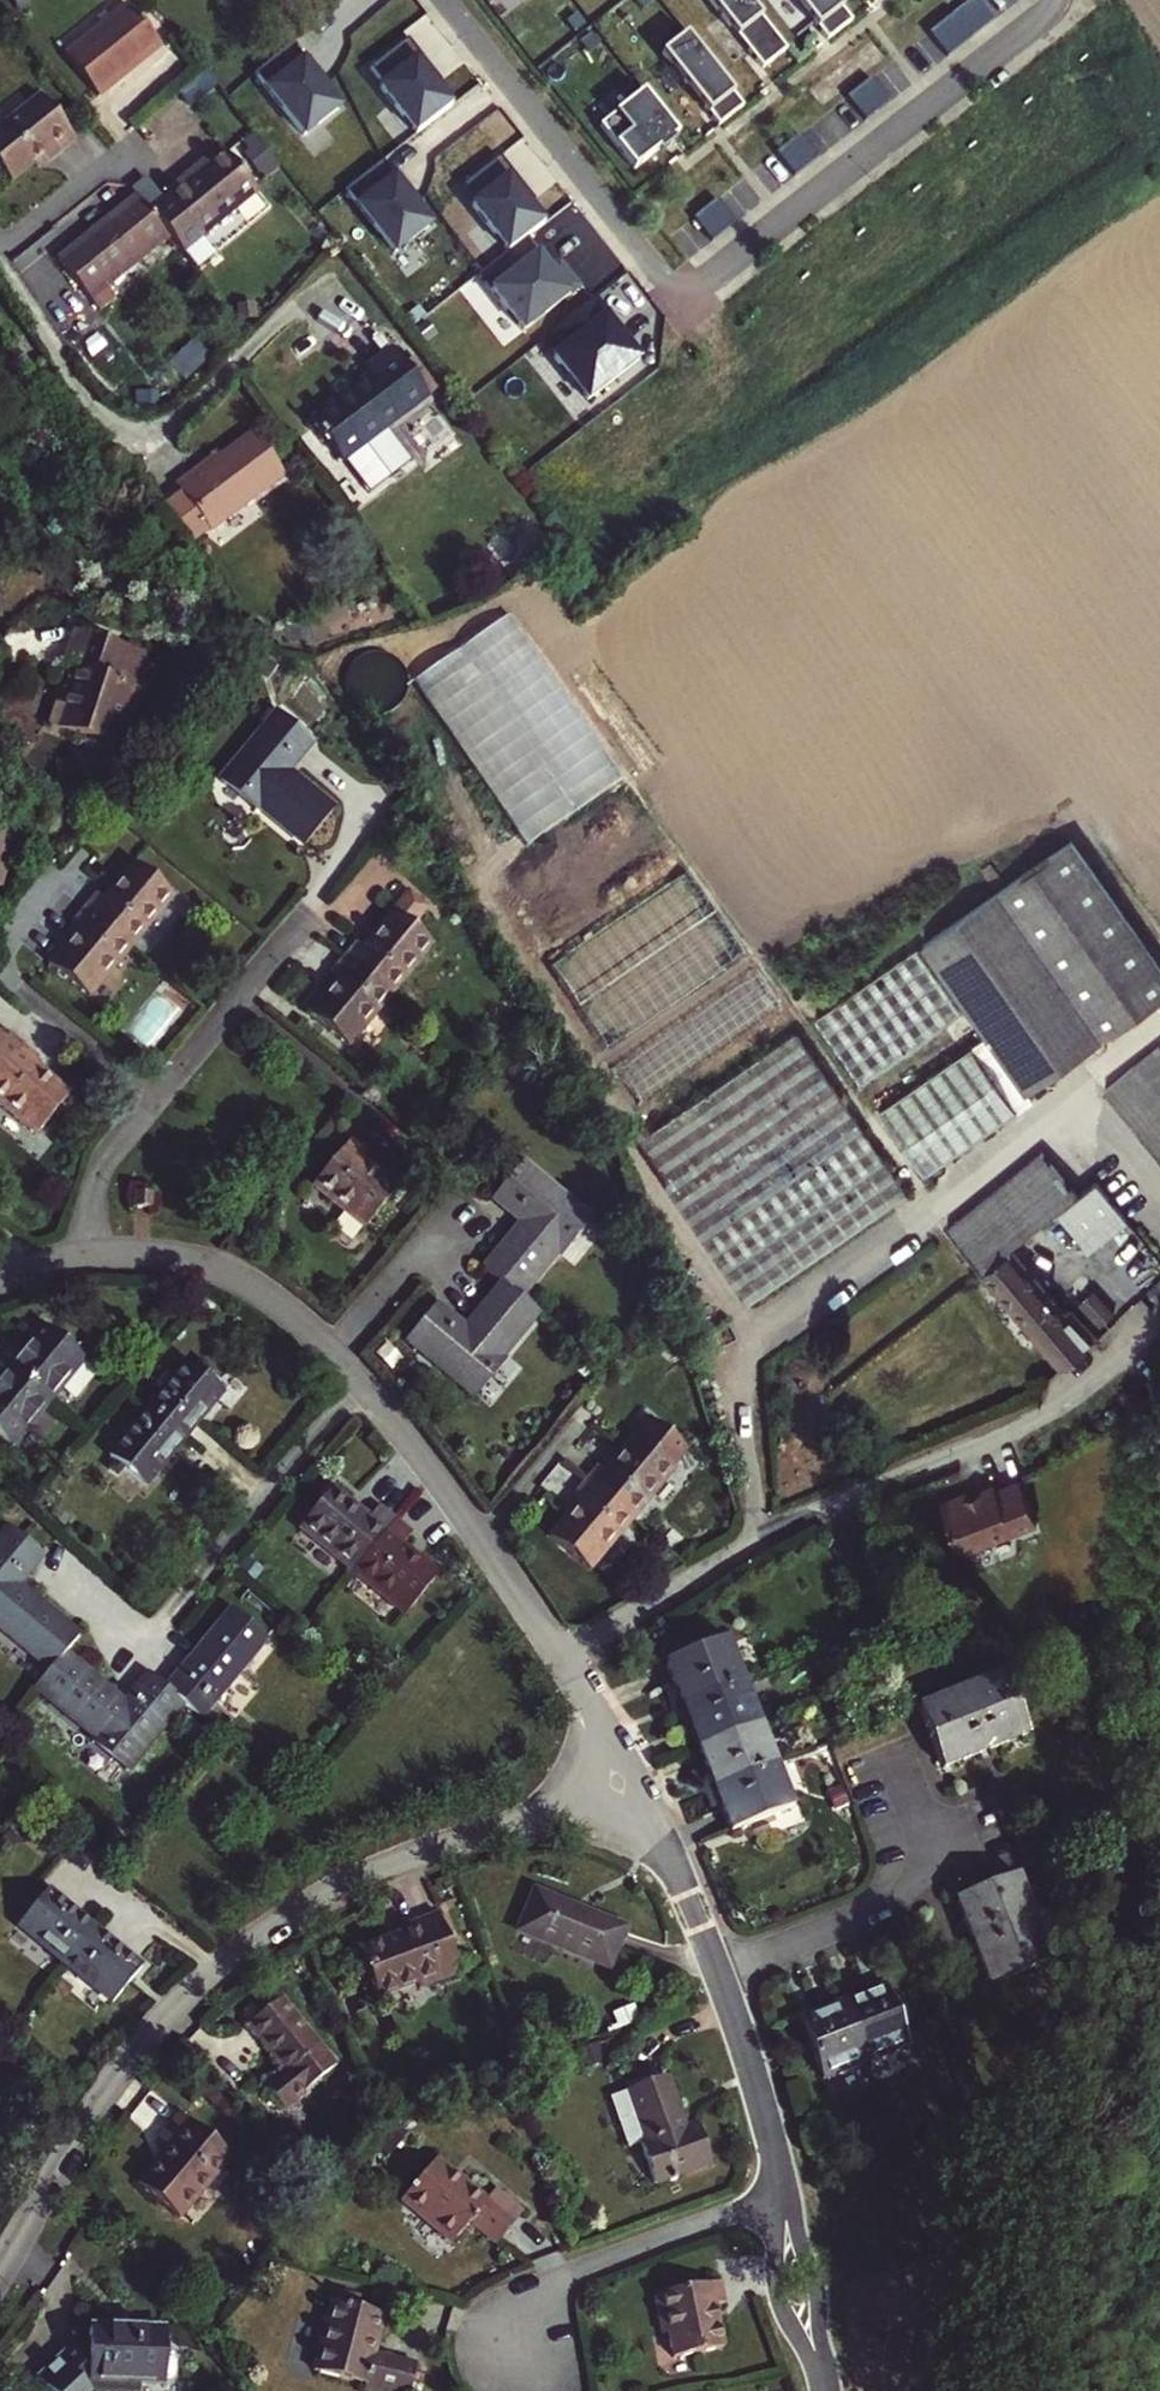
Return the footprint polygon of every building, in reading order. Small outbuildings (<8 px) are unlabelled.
[(748,0),(710,0),(761,63),(784,46),(748,0)] [(838,0),(800,0),(826,32),(849,15),(838,0)] [(976,0),(968,0),(953,12),(971,35),(991,19),(976,0)] [(163,44),(130,4),(67,54),(99,94),(163,44)] [(971,35),(953,12),(925,33),(943,56),(971,35)] [(741,100),(688,32),(664,51),(718,117),(741,100)] [(431,65),(407,38),(371,65),(384,81),(379,85),(417,131),(452,102),(426,72),(431,65)] [(304,62),(292,42),(256,70),(305,138),(340,109),(316,77),(320,73),(309,60),(304,62)] [(889,100),(870,77),(848,94),(865,118),(889,100)] [(680,134),(647,92),(604,127),(637,169),(680,134)] [(42,97),(0,130),(0,165),(13,182),(35,164),(48,154),(52,159),(76,139),(42,97)] [(820,153),(801,131),(778,148),(796,171),(820,153)] [(229,151),(212,163),(198,175),(194,170),(169,191),(173,195),(154,210),(171,232),(186,250),(261,191),(229,151)] [(521,181),(498,153),(462,180),(475,197),(470,200),(507,247),(525,232),(542,218),(516,187),(521,181)] [(48,154),(35,164),(39,168),(52,159),(48,154)] [(209,159),(194,170),(198,175),(212,163),(209,159)] [(394,179),(382,159),(346,187),(395,255),(430,226),(406,195),(410,190),(399,177),(394,179)] [(154,210),(139,193),(61,255),(92,295),(171,232),(154,210)] [(737,220),(719,197),(696,214),(713,238),(737,220)] [(538,250),(525,232),(507,247),(479,269),(525,326),(578,283),(559,257),(545,267),(534,253),(538,250)] [(608,315),(596,301),(556,333),(566,349),(555,357),(587,401),(639,361),(606,318),(608,315)] [(431,393),(395,345),(366,367),(370,373),(311,418),(351,467),(359,467),(372,458),(373,450),(367,442),(431,393)] [(210,530),(286,473),(255,432),(217,461),(196,477),(191,471),(174,483),(210,530)] [(212,455),(191,471),(196,477),(217,461),(212,455)] [(526,842),(624,779),(516,610),(418,673),(526,842)] [(109,739),(117,703),(124,704),(126,697),(133,694),(134,688),(128,687),(129,685),(126,686),(108,681),(119,646),(70,631),(59,666),(70,670),(59,707),(54,705),(47,728),(52,730),(59,727),(95,736),(109,739)] [(288,784),(279,777),(283,771),(309,740),(274,711),(220,777),(255,806),(300,844),(329,809),(292,778),(288,784)] [(288,784),(292,778),(283,771),(279,777),(288,784)] [(251,810),(255,806),(220,777),(216,781),(251,810)] [(13,839),(0,835),(0,885),(13,839)] [(987,1034),(1029,1090),(1036,1085),(1159,993),(1159,965),(1067,837),(920,943),(987,1034)] [(85,906),(132,945),(174,894),(133,860),(104,895),(97,891),(85,906)] [(49,960),(90,995),(132,945),(85,906),(72,921),(78,925),(49,960)] [(348,957),(396,998),(438,947),(398,913),(367,949),(361,943),(348,957)] [(814,1020),(861,1084),(962,1012),(916,951),(814,1020)] [(313,1014),(353,1049),(396,998),(348,957),(335,973),(342,979),(313,1014)] [(987,1034),(880,1111),(926,1174),(1041,1092),(1036,1085),(1029,1090),(987,1034)] [(23,1047),(9,1035),(4,1041),(0,1038),(0,1074),(23,1047)] [(793,1035),(636,1151),(753,1310),(908,1194),(793,1035)] [(70,1097),(33,1067),(38,1060),(23,1047),(0,1074),(0,1107),(36,1137),(70,1097)] [(1107,1088),(1159,1155),(1159,1048),(1107,1088)] [(309,1186),(358,1228),(393,1186),(358,1156),(364,1150),(349,1137),(309,1186)] [(1097,1247),(1133,1216),(1101,1177),(1081,1194),(1043,1149),(951,1227),(957,1234),(989,1273),(1016,1250),(1065,1208),(1097,1247)] [(519,1296),(558,1250),(588,1215),(524,1160),(493,1196),(522,1221),(528,1226),(522,1233),(516,1228),(484,1267),(502,1282),(519,1296)] [(148,1207),(164,1208),(165,1193),(148,1192),(148,1207)] [(558,1250),(563,1254),(592,1219),(588,1215),(558,1250)] [(516,1228),(522,1233),(528,1226),(522,1221),(516,1228)] [(1067,1363),(1099,1334),(1074,1306),(1068,1311),(1016,1250),(989,1273),(1067,1363)] [(469,1392),(498,1356),(536,1310),(519,1296),(502,1282),(471,1319),(476,1322),(470,1330),(465,1326),(434,1302),(405,1336),(469,1392)] [(1096,1287),(1083,1299),(1103,1321),(1116,1309),(1096,1287)] [(465,1326),(470,1330),(476,1322),(471,1319),(465,1326)] [(1,1358),(52,1400),(88,1356),(49,1322),(24,1350),(14,1342),(1,1358)] [(469,1392),(474,1395),(503,1360),(498,1356),(469,1392)] [(39,1416),(52,1400),(1,1358),(0,1359),(0,1429),(18,1444),(23,1447),(27,1448),(31,1449),(36,1447),(38,1445),(53,1427),(39,1416)] [(152,1406),(187,1435),(224,1389),(190,1361),(152,1406)] [(39,1416),(53,1427),(66,1411),(52,1400),(39,1416)] [(112,1455),(146,1484),(187,1435),(152,1406),(112,1455)] [(588,1480),(636,1520),(678,1470),(637,1435),(609,1470),(602,1464),(588,1480)] [(961,1553),(1040,1523),(1022,1475),(994,1485),(992,1480),(941,1499),(961,1553)] [(554,1536),(595,1569),(636,1520),(588,1480),(576,1495),(582,1500),(554,1536)] [(297,1537),(348,1579),(391,1525),(376,1512),(366,1524),(332,1495),(297,1537)] [(83,1631),(22,1583),(47,1553),(12,1524),(0,1538),(0,1623),(53,1668),(67,1650),(83,1631)] [(348,1579),(399,1621),(434,1580),(396,1549),(406,1538),(391,1525),(348,1579)] [(187,1700),(204,1714),(268,1636),(233,1606),(186,1664),(168,1684),(187,1700)] [(685,1701),(745,1678),(728,1635),(669,1659),(685,1701)] [(98,1734),(135,1764),(187,1700),(168,1684),(152,1670),(127,1699),(67,1650),(53,1668),(38,1685),(98,1734)] [(944,1765),(1031,1732),(1008,1672),(921,1705),(944,1765)] [(701,1743),(762,1719),(745,1678),(685,1701),(701,1743)] [(718,1786),(778,1762),(762,1719),(701,1743),(718,1786)] [(131,1769),(135,1764),(98,1734),(94,1739),(131,1769)] [(733,1827),(795,1803),(778,1762),(718,1786),(733,1827)] [(993,1980),(1054,1956),(1021,1870),(960,1895),(993,1980)] [(21,1920),(68,1959),(97,1925),(50,1887),(21,1920)] [(524,1930),(612,1964),(627,1927),(539,1892),(524,1930)] [(423,1985),(461,1971),(439,1911),(400,1925),(402,1931),(363,1947),(381,1994),(420,1980),(423,1985)] [(116,1998),(145,1965),(97,1925),(68,1959),(116,1998)] [(868,2059),(910,2042),(886,1981),(844,1998),(868,2059)] [(286,2105),(335,2062),(281,1995),(251,2021),(286,2065),(267,2082),(286,2105)] [(828,2076),(868,2059),(844,1998),(802,2014),(828,2076)] [(650,2182),(716,2159),(703,2122),(691,2125),(673,2075),(617,2095),(623,2113),(641,2107),(653,2141),(637,2147),(650,2182)] [(143,2181),(186,2214),(233,2152),(181,2110),(159,2139),(168,2146),(143,2181)] [(497,2239),(523,2206),(496,2185),(487,2196),(437,2156),(405,2197),(456,2237),(471,2220),(497,2239)] [(675,2351),(725,2340),(718,2302),(727,2300),(721,2276),(655,2291),(664,2331),(670,2330),(675,2351)] [(371,2351),(381,2311),(330,2296),(313,2364),(365,2379),(363,2385),(383,2390),(406,2390),(414,2363),(371,2351)] [(167,2379),(167,2375),(172,2375),(177,2370),(177,2363),(172,2357),(167,2357),(168,2327),(92,2325),(92,2352),(76,2352),(72,2349),(63,2357),(41,2376),(54,2390),(86,2390),(90,2387),(137,2388),(137,2378),(167,2379)]
